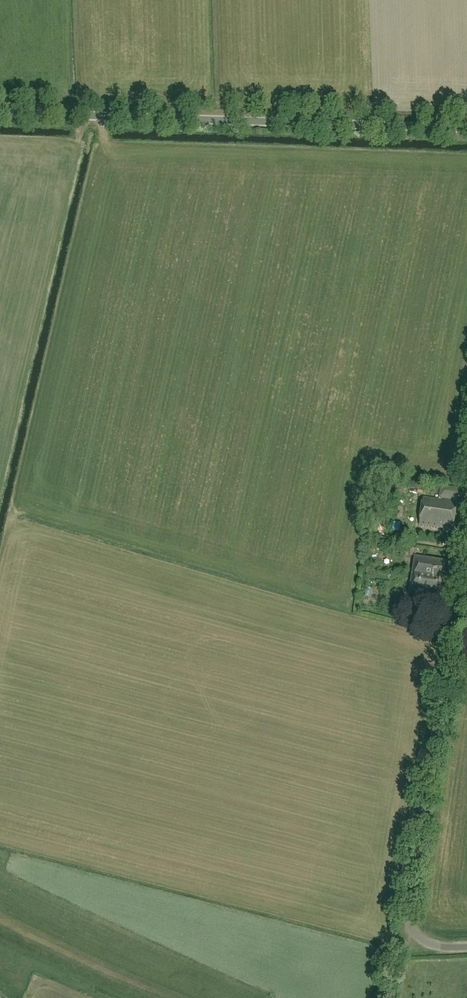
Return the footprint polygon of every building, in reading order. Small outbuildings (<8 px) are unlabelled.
[(441,485),(439,499),(424,497),(420,526),(454,531),(458,502),(460,488),(441,485)] [(445,596),(449,562),(415,557),(410,591),(445,596)]
